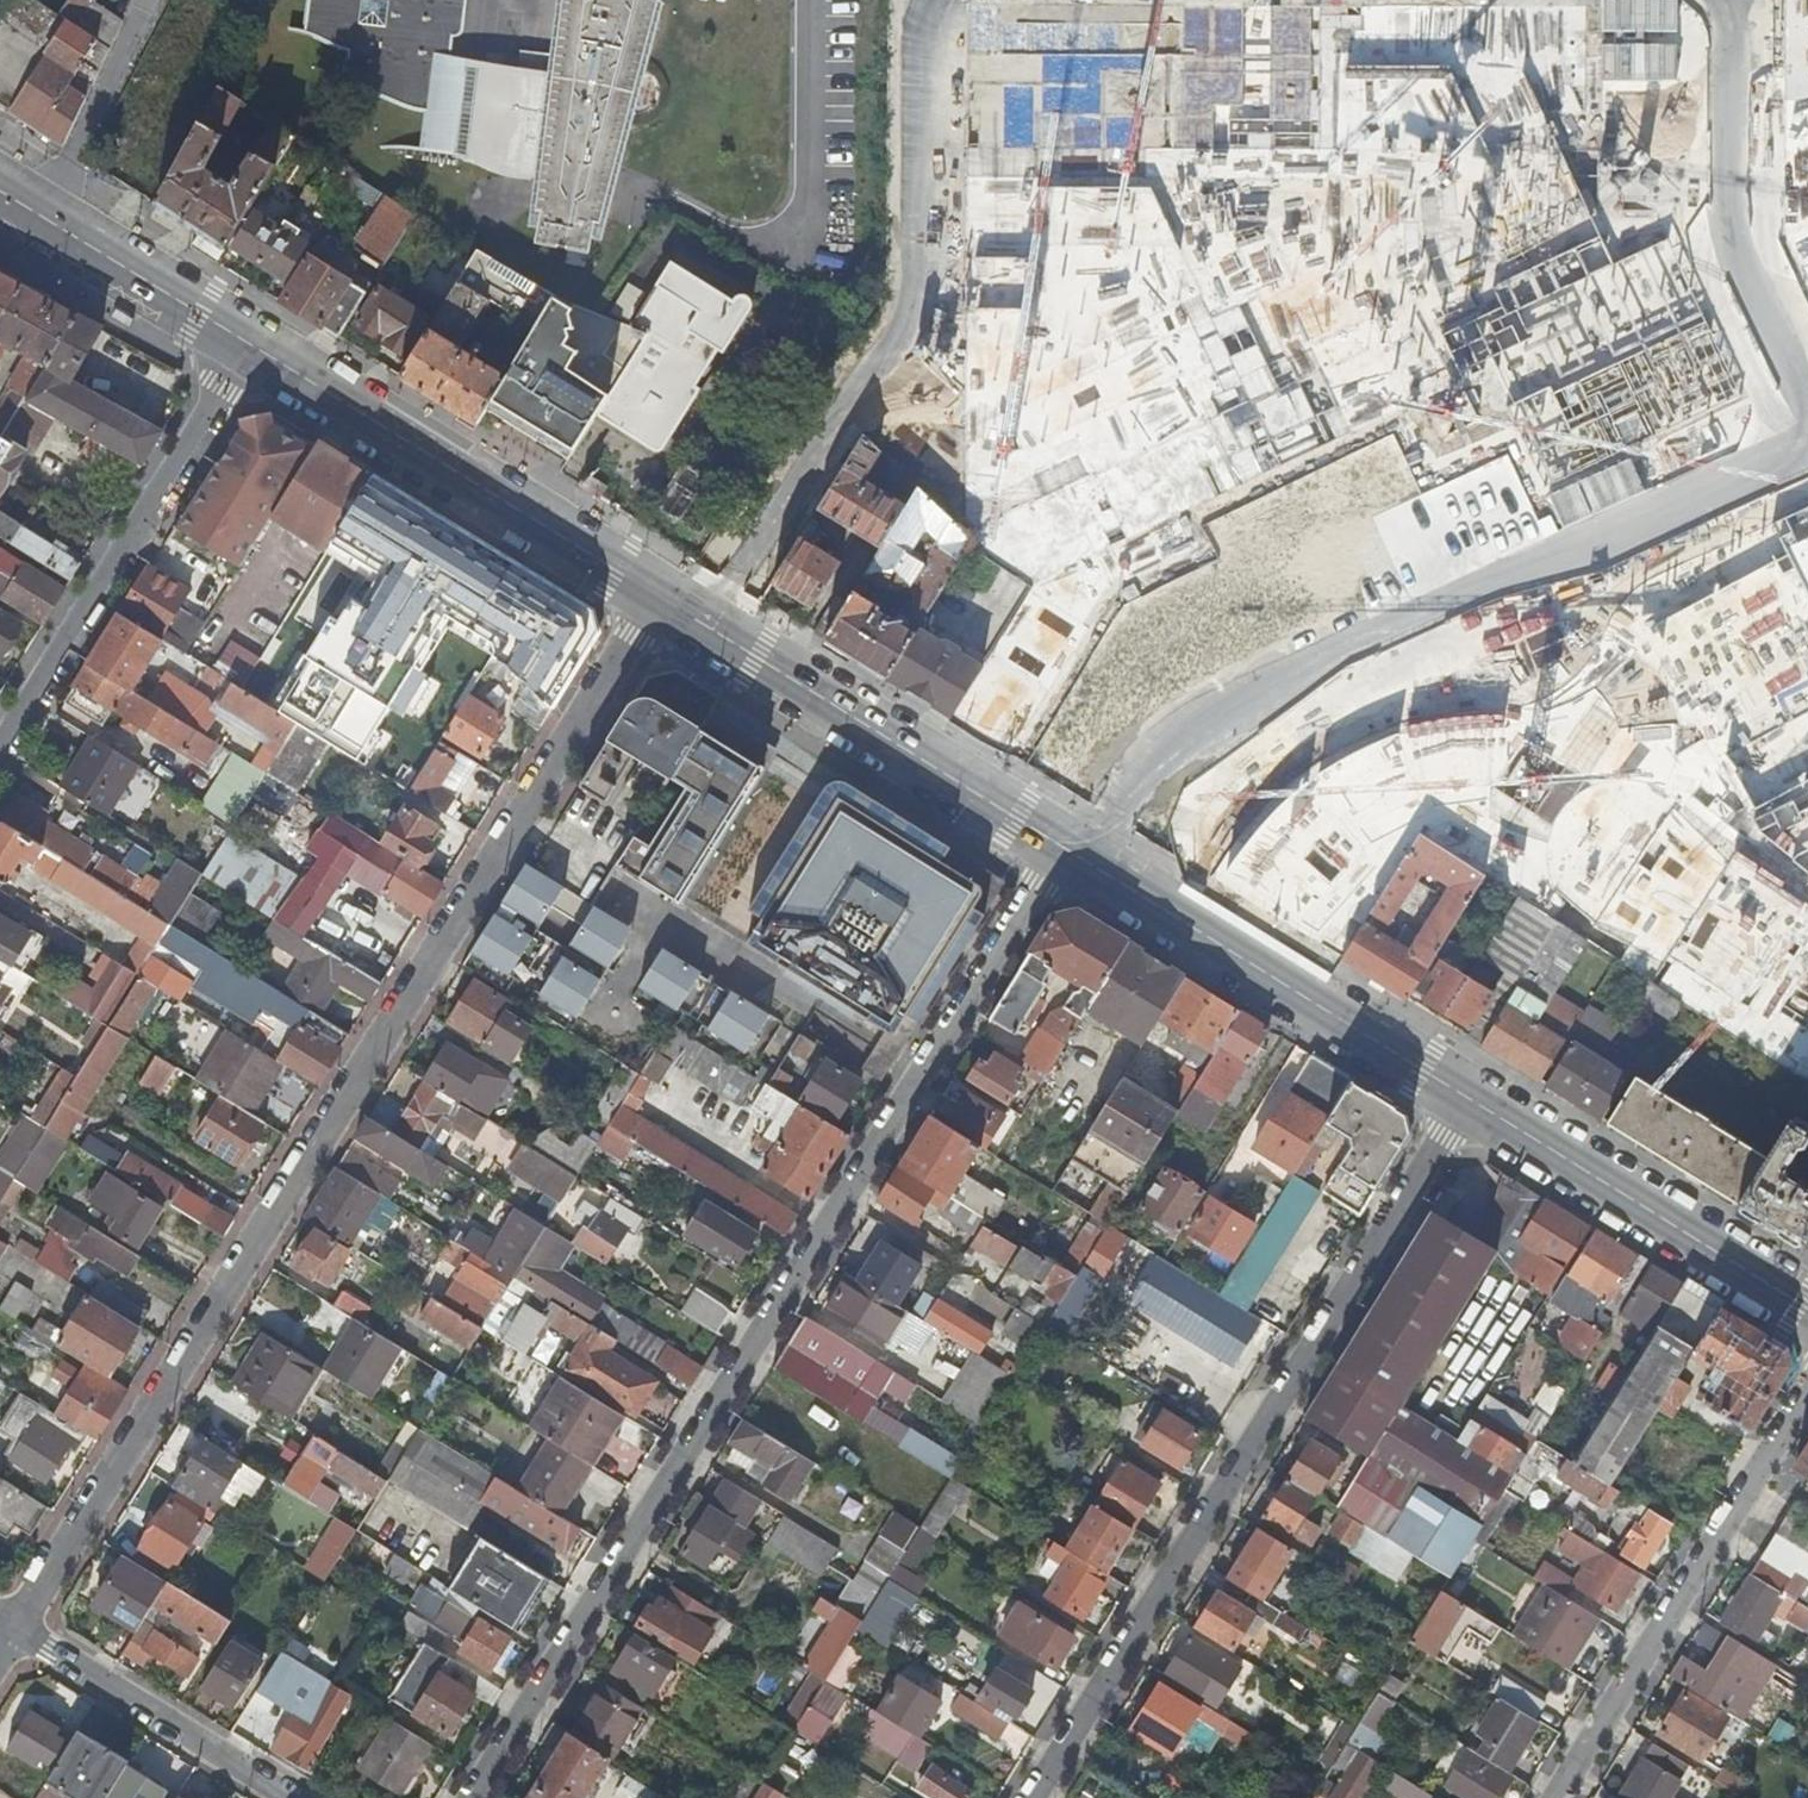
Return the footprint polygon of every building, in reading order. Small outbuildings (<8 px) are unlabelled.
[(62,142),(84,95),(107,48),(121,19),(94,0),(65,0),(57,12),(66,18),(42,56),(8,107),(62,142)] [(597,183),(607,185),(651,13),(647,9),(641,4),(634,0),(555,0),(546,69),(444,55),(446,32),(455,31),(459,0),(299,0),(296,26),(304,29),(312,33),(328,41),(341,47),(336,83),(349,84),(357,86),(367,88),(374,92),(384,96),(393,102),(434,107),(431,146),(442,148),(449,150),(459,154),(470,157),(483,162),(494,168),(543,175),(597,183)] [(1807,287),(1807,0),(1781,0),(1780,233),(1807,287)] [(0,27),(0,101),(8,107),(42,56),(0,27)] [(1521,444),(1551,483),(1748,395),(1671,233),(1614,264),(1548,124),(1496,154),(1448,69),(1327,67),(1324,145),(1148,150),(1148,186),(968,185),(962,529),(971,538),(992,559),(998,562),(1029,583),(952,713),(949,717),(1028,765),(1120,608),(1219,559),(1202,523),(1394,434),(1421,493),(1521,444)] [(188,139),(153,201),(184,222),(199,232),(191,246),(215,261),(224,247),(294,135),(217,84),(215,88),(188,139)] [(331,179),(346,188),(354,175),(339,165),(331,179)] [(597,216),(597,183),(543,175),(546,196),(556,195),(561,195),(571,196),(569,206),(584,209),(585,206),(587,205),(590,205),(592,206),(597,216)] [(372,207),(381,192),(356,177),(349,189),(347,192),(372,207)] [(556,195),(546,196),(541,222),(537,237),(589,247),(597,216),(592,206),(590,205),(587,205),(585,206),(584,209),(569,206),(571,196),(561,195),(556,195)] [(354,247),(382,265),(414,214),(386,197),(354,247)] [(233,245),(257,260),(279,226),(254,210),(233,245)] [(310,236),(283,219),(279,226),(257,260),(284,277),(310,236)] [(317,240),(279,300),(301,313),(337,336),(366,291),(346,278),(333,270),(342,256),(317,240)] [(445,275),(456,282),(457,281),(475,252),(464,245),(445,275)] [(457,281),(535,328),(558,298),(477,249),(475,252),(457,281)] [(333,270),(346,278),(355,264),(342,256),(333,270)] [(672,259),(629,322),(648,329),(647,333),(595,411),(659,452),(700,387),(694,384),(719,346),(724,349),(749,309),(751,306),(751,302),(750,298),(748,296),(744,294),(741,293),(737,294),(734,298),(672,259)] [(21,283),(0,271),(0,318),(21,283)] [(499,355),(513,364),(535,328),(457,281),(456,282),(398,374),(477,423),(488,406),(505,378),(456,348),(462,338),(474,338),(485,319),(514,337),(510,344),(506,344),(499,355)] [(0,318),(0,347),(4,340),(28,354),(0,400),(0,438),(23,400),(77,313),(21,283),(0,318)] [(391,334),(386,342),(405,354),(440,298),(424,288),(413,307),(378,286),(355,323),(374,335),(380,327),(391,334)] [(647,333),(558,298),(535,328),(513,364),(505,378),(488,406),(530,432),(567,455),(595,411),(647,333)] [(100,325),(77,313),(23,400),(54,416),(100,442),(140,464),(159,433),(65,382),(100,325)] [(456,348),(505,378),(513,364),(499,355),(506,344),(510,344),(514,337),(485,319),(474,338),(462,338),(456,348)] [(380,327),(374,335),(386,342),(391,334),(380,327)] [(54,416),(23,400),(0,438),(0,492),(1,492),(26,451),(31,454),(54,416)] [(269,410),(241,415),(174,524),(239,564),(266,521),(317,439),(269,410)] [(866,467),(879,446),(864,432),(817,508),(879,547),(905,505),(860,476),(860,466),(866,467)] [(322,555),(373,473),(317,439),(266,521),(322,555)] [(89,461),(128,483),(140,464),(100,442),(89,461)] [(883,476),(912,494),(918,485),(892,460),(883,476)] [(658,507),(679,520),(694,497),(706,478),(686,465),(658,507)] [(701,534),(727,494),(728,491),(725,489),(706,478),(694,497),(679,520),(701,534)] [(879,547),(841,607),(823,637),(824,638),(849,653),(886,676),(971,538),(962,529),(918,485),(912,494),(905,505),(879,547)] [(1341,958),(1419,833),(1483,875),(1517,896),(1557,922),(1587,941),(1648,980),(1681,1001),(1807,1083),(1807,509),(1635,583),(1603,631),(1579,669),(1556,692),(1510,714),(1421,726),(1357,750),(1300,783),(1255,829),(1217,883),(1341,958)] [(9,541),(69,579),(81,560),(21,523),(0,510),(0,535),(9,541)] [(819,525),(809,520),(799,536),(788,555),(770,583),(811,608),(839,562),(818,549),(826,537),(816,530),(819,525)] [(948,642),(998,562),(992,559),(971,538),(886,676),(916,694),(930,703),(931,701),(961,655),(958,648),(948,642)] [(3,596),(43,622),(65,586),(24,562),(3,596)] [(191,588),(150,563),(121,610),(163,637),(176,645),(186,651),(204,621),(179,606),(191,588)] [(823,611),(811,630),(823,637),(841,607),(833,602),(827,614),(823,611)] [(23,620),(0,605),(0,656),(23,620)] [(131,689),(163,637),(121,610),(88,662),(131,689)] [(849,653),(824,638),(820,645),(844,660),(849,653)] [(221,665),(247,679),(260,656),(234,641),(221,665)] [(183,656),(186,651),(176,645),(173,650),(183,656)] [(216,687),(223,675),(203,662),(192,655),(184,667),(216,687)] [(931,701),(952,713),(980,666),(961,655),(931,701)] [(499,680),(506,667),(499,660),(491,656),(483,669),(499,680)] [(112,707),(252,794),(265,772),(203,733),(146,698),(131,689),(88,662),(65,700),(102,723),(112,707)] [(1147,746),(1155,730),(1171,739),(1201,685),(1162,664),(1123,733),(1147,746)] [(656,701),(698,726),(706,712),(717,695),(674,669),(645,677),(626,708),(656,701)] [(166,687),(146,698),(203,733),(213,715),(207,700),(172,678),(166,687)] [(220,701),(284,741),(297,721),(241,686),(233,681),(220,701)] [(509,708),(535,731),(550,708),(524,684),(509,708)] [(501,717),(467,696),(445,731),(480,753),(501,717)] [(633,754),(668,776),(698,726),(656,701),(626,708),(579,785),(604,801),(633,754)] [(629,841),(619,857),(636,867),(632,874),(680,904),(762,766),(771,753),(720,721),(706,712),(698,726),(668,776),(647,812),(632,835),(629,841)] [(295,790),(327,739),(297,721),(284,741),(265,772),(295,790)] [(108,813),(139,764),(93,735),(62,785),(108,813)] [(451,761),(433,750),(408,790),(442,811),(452,796),(436,786),(451,761)] [(813,789),(745,899),(760,909),(745,934),(893,1025),(906,1003),(917,1010),(988,896),(978,890),(978,888),(981,886),(983,884),(984,880),(984,876),(981,873),(978,871),(974,871),(973,869),(836,783),(833,784),(832,781),(829,778),(826,777),(823,777),(820,778),(817,781),(816,784),(816,788),(813,789)] [(10,788),(0,805),(0,816),(6,820),(45,844),(65,857),(76,863),(141,904),(149,892),(134,883),(152,853),(142,847),(128,869),(104,853),(99,861),(93,857),(97,851),(32,810),(35,804),(10,788)] [(609,829),(629,841),(632,835),(647,812),(627,799),(609,829)] [(405,805),(384,840),(419,862),(431,842),(427,839),(435,824),(405,805)] [(342,808),(337,816),(362,831),(367,823),(342,808)] [(329,811),(313,838),(386,885),(383,890),(398,900),(393,908),(410,919),(415,910),(422,915),(442,882),(362,831),(337,816),(329,811)] [(45,844),(6,820),(0,829),(0,879),(7,883),(23,857),(33,863),(45,844)] [(294,869),(230,830),(228,834),(203,873),(267,913),(294,869)] [(1407,999),(1412,990),(1444,938),(1483,875),(1419,833),(1341,958),(1407,999)] [(294,869),(267,913),(276,918),(334,954),(353,923),(339,914),(349,897),(350,882),(377,899),(383,890),(386,885),(313,838),(294,869)] [(144,933),(125,965),(135,971),(141,974),(154,953),(161,942),(172,923),(162,917),(149,909),(141,904),(76,863),(65,857),(53,877),(144,933)] [(615,864),(632,874),(636,867),(619,857),(615,864)] [(180,858),(149,909),(162,917),(172,923),(182,908),(191,893),(203,873),(199,870),(180,858)] [(524,862),(511,884),(549,908),(550,906),(562,886),(524,862)] [(221,911),(212,926),(202,942),(284,993),(305,959),(265,934),(276,918),(267,913),(203,873),(191,893),(221,911)] [(539,923),(549,908),(511,884),(502,899),(539,923)] [(182,908),(212,926),(221,911),(191,893),(182,908)] [(1494,991),(1480,1015),(1493,1024),(1505,1005),(1557,922),(1517,896),(1479,956),(1505,972),(1493,991),(1494,991)] [(470,950),(508,974),(510,970),(536,929),(539,923),(502,899),(470,950)] [(631,928),(593,904),(571,941),(591,953),(602,936),(619,947),(631,928)] [(212,926),(182,908),(172,923),(202,942),(212,926)] [(1053,1012),(1023,1060),(1033,1066),(1046,1074),(1084,1012),(1127,941),(1077,910),(1053,914),(988,1018),(1013,1033),(1044,983),(1043,982),(1052,966),(1057,969),(1082,984),(1079,990),(1073,990),(1063,1006),(1053,1012)] [(12,964),(26,942),(23,940),(29,931),(0,913),(0,957),(12,964)] [(265,934),(305,959),(334,977),(339,980),(370,999),(380,982),(334,954),(276,918),(265,934)] [(1505,1005),(1535,1023),(1554,993),(1587,941),(1557,922),(1505,1005)] [(269,1031),(259,1047),(282,1062),(317,1084),(349,1033),(328,1020),(320,1034),(281,1010),(290,996),(284,993),(202,942),(172,923),(161,942),(203,968),(193,984),(269,1031)] [(510,970),(541,989),(567,947),(536,929),(510,970)] [(26,942),(12,964),(22,971),(44,937),(32,930),(31,932),(29,931),(23,940),(26,942)] [(576,1016),(619,947),(602,936),(591,953),(571,941),(567,947),(541,989),(539,993),(576,1016)] [(1412,990),(1445,1011),(1468,975),(1458,969),(1467,953),(1444,938),(1412,990)] [(1084,1012),(1121,1035),(1157,977),(1157,960),(1127,941),(1084,1012)] [(662,947),(638,985),(677,1009),(678,1007),(699,973),(700,971),(662,947)] [(190,976),(154,953),(141,974),(157,984),(163,988),(177,996),(190,976)] [(29,975),(22,971),(12,964),(0,957),(0,1013),(6,1003),(6,1002),(20,979),(25,982),(29,975)] [(104,1022),(135,971),(125,965),(116,959),(95,992),(75,979),(64,996),(104,1022)] [(305,959),(284,993),(290,996),(318,1014),(329,998),(323,994),(334,977),(305,959)] [(1157,1019),(1184,977),(1157,960),(1157,977),(1121,1035),(1140,1047),(1157,1019)] [(1479,1016),(1480,1015),(1494,991),(1493,991),(1485,986),(1491,975),(1474,964),(1468,975),(1445,1011),(1466,1024),(1473,1012),(1479,1016)] [(1043,982),(1044,983),(1048,985),(1057,969),(1052,966),(1043,982)] [(44,969),(37,980),(61,995),(68,984),(44,969)] [(678,1007),(708,1026),(729,992),(699,973),(678,1007)] [(125,1035),(135,1020),(143,1007),(157,984),(141,974),(109,1025),(125,1035)] [(329,998),(339,980),(334,977),(323,994),(329,998)] [(1162,1040),(1205,1066),(1239,1011),(1184,977),(1157,1019),(1170,1027),(1162,1040)] [(485,1043),(483,1046),(509,1063),(531,1027),(505,1010),(511,1002),(474,979),(449,1020),(485,1043)] [(1636,998),(1670,1019),(1681,1001),(1648,980),(1636,998)] [(707,1028),(745,1052),(769,1014),(730,990),(729,992),(708,1026),(707,1028)] [(1583,1011),(1554,993),(1535,1023),(1510,1063),(1539,1081),(1564,1041),(1566,1038),(1583,1011)] [(320,1034),(328,1020),(318,1014),(290,996),(281,1010),(320,1034)] [(1535,1023),(1505,1005),(1493,1024),(1480,1044),(1510,1063),(1535,1023)] [(1571,1042),(1545,1084),(1572,1101),(1599,1059),(1602,1053),(1619,1026),(1586,1006),(1583,1011),(1566,1038),(1571,1042)] [(143,1007),(135,1020),(144,1025),(152,1012),(143,1007)] [(1220,1103),(1267,1028),(1239,1011),(1205,1066),(1193,1086),(1220,1103)] [(766,1082),(683,1030),(670,1022),(667,1026),(659,1040),(661,1040),(655,1051),(762,1118),(766,1112),(776,1119),(767,1134),(771,1137),(766,1145),(771,1147),(760,1167),(808,1196),(847,1133),(780,1091),(771,1085),(766,1082)] [(64,1137),(127,1036),(125,1035),(109,1025),(78,1076),(47,1127),(62,1136),(64,1137)] [(229,1029),(197,1080),(222,1096),(246,1110),(264,1079),(270,1083),(282,1062),(259,1047),(236,1034),(229,1029)] [(803,1057),(813,1041),(803,1034),(799,1032),(789,1048),(803,1057)] [(446,1043),(423,1080),(483,1118),(506,1081),(446,1043)] [(981,1058),(969,1078),(1008,1102),(1020,1082),(1014,1079),(1021,1068),(995,1052),(988,1063),(981,1058)] [(1621,1072),(1625,1066),(1602,1053),(1599,1059),(1621,1072)] [(160,1093),(176,1067),(159,1057),(155,1054),(139,1080),(160,1093)] [(1254,1146),(1294,1171),(1318,1131),(1323,1122),(1350,1079),(1310,1054),(1254,1146)] [(824,1058),(799,1099),(835,1122),(860,1081),(824,1058)] [(1629,1059),(1625,1066),(1621,1072),(1599,1059),(1572,1101),(1601,1119),(1636,1063),(1629,1059)] [(62,1066),(31,1117),(47,1127),(78,1076),(62,1066)] [(626,1066),(607,1095),(620,1103),(628,1089),(638,1074),(626,1066)] [(1027,1078),(1039,1085),(1046,1074),(1033,1066),(1027,1078)] [(790,1076),(776,1067),(766,1082),(771,1085),(780,1091),(790,1076)] [(650,1076),(641,1070),(638,1074),(628,1089),(637,1095),(650,1076)] [(1766,1158),(1635,1075),(1606,1122),(1737,1204),(1766,1158)] [(1177,1112),(1121,1077),(1051,1188),(1092,1214),(1101,1220),(1106,1223),(1175,1114),(1177,1112)] [(264,1079),(246,1110),(251,1113),(270,1083),(264,1079)] [(1321,1193),(1358,1215),(1407,1134),(1402,1111),(1350,1079),(1323,1122),(1347,1137),(1351,1145),(1321,1193)] [(423,1080),(392,1131),(421,1149),(431,1134),(437,1138),(443,1128),(449,1132),(456,1122),(474,1133),(483,1118),(423,1080)] [(1202,1131),(1220,1103),(1193,1086),(1177,1112),(1175,1114),(1202,1131)] [(965,1090),(958,1102),(961,1104),(969,1092),(965,1090)] [(961,1104),(958,1102),(945,1120),(985,1144),(1004,1114),(969,1092),(961,1104)] [(600,1107),(600,1119),(607,1124),(619,1104),(620,1103),(607,1095),(600,1107)] [(238,1164),(264,1122),(251,1113),(246,1110),(222,1096),(195,1137),(238,1164)] [(704,1157),(619,1104),(607,1124),(633,1140),(637,1143),(683,1171),(711,1188),(785,1234),(796,1215),(704,1157)] [(964,1172),(981,1145),(929,1114),(898,1165),(949,1196),(962,1204),(986,1219),(992,1223),(1007,1199),(964,1172)] [(434,1183),(447,1165),(421,1149),(392,1131),(368,1116),(356,1134),(434,1183)] [(494,1155),(512,1133),(494,1118),(476,1140),(494,1155)] [(1790,1118),(1766,1158),(1739,1203),(1802,1242),(1807,1233),(1807,1186),(1789,1175),(1786,1165),(1796,1148),(1802,1146),(1807,1137),(1807,1129),(1790,1118)] [(621,1160),(633,1140),(607,1124),(595,1143),(621,1160)] [(31,1186),(62,1136),(47,1127),(15,1177),(25,1183),(31,1186)] [(1327,1136),(1318,1131),(1294,1171),(1282,1189),(1272,1206),(1219,1293),(1245,1310),(1318,1191),(1301,1181),(1327,1136)] [(554,1140),(544,1155),(575,1175),(595,1143),(578,1133),(569,1149),(554,1140)] [(93,1137),(85,1151),(94,1156),(223,1236),(234,1218),(213,1205),(212,1206),(182,1188),(183,1187),(127,1152),(125,1157),(93,1137)] [(512,1165),(562,1197),(575,1175),(544,1155),(525,1143),(512,1165)] [(401,1182),(348,1148),(336,1167),(380,1193),(390,1199),(401,1182)] [(926,1199),(941,1208),(949,1196),(898,1165),(876,1201),(917,1226),(921,1220),(915,1217),(926,1199)] [(1171,1225),(1170,1227),(1175,1231),(1201,1190),(1161,1166),(1137,1205),(1171,1225)] [(2,1199),(15,1177),(2,1169),(0,1167),(0,1202),(2,1199)] [(349,1244),(380,1193),(336,1167),(305,1217),(349,1244)] [(1246,1190),(1272,1206),(1282,1189),(1256,1173),(1246,1190)] [(1500,1173),(1481,1243),(1496,1252),(1513,1225),(1533,1193),(1500,1173)] [(106,1226),(139,1246),(163,1207),(108,1174),(92,1200),(114,1213),(106,1226)] [(11,1205),(25,1183),(15,1177),(2,1199),(11,1205)] [(1522,1230),(1542,1198),(1533,1193),(1513,1225),(1522,1230)] [(637,1233),(646,1218),(609,1196),(600,1211),(637,1233)] [(949,1196),(941,1208),(954,1216),(962,1204),(949,1196)] [(1207,1197),(1185,1231),(1187,1231),(1183,1237),(1202,1248),(1204,1243),(1230,1259),(1251,1224),(1207,1197)] [(1491,1260),(1547,1294),(1588,1227),(1542,1198),(1522,1230),(1513,1225),(1496,1252),(1491,1260)] [(130,1272),(141,1255),(63,1206),(56,1202),(45,1223),(55,1229),(36,1259),(68,1279),(78,1264),(72,1260),(78,1250),(95,1261),(100,1254),(130,1272)] [(727,1213),(726,1216),(706,1204),(687,1235),(737,1266),(757,1231),(727,1213)] [(957,1222),(977,1233),(982,1225),(986,1219),(962,1204),(954,1216),(959,1219),(957,1222)] [(497,1241),(486,1259),(508,1273),(513,1276),(535,1241),(545,1225),(529,1216),(517,1209),(497,1241)] [(1481,1243),(1430,1211),(1336,1364),(1401,1406),(1491,1260),(1496,1252),(1481,1243)] [(1092,1214),(1061,1265),(1076,1275),(1108,1224),(1106,1223),(1101,1220),(1092,1214)] [(1096,1287),(1128,1236),(1108,1224),(1076,1275),(1096,1287)] [(1015,1246),(982,1225),(977,1233),(972,1243),(1005,1263),(1015,1246)] [(474,1227),(462,1244),(463,1245),(470,1249),(486,1259),(497,1241),(474,1227)] [(1171,1238),(1175,1231),(1170,1227),(1165,1234),(1171,1238)] [(351,1249),(317,1228),(293,1266),(314,1278),(315,1276),(329,1285),(351,1249)] [(691,1386),(703,1367),(600,1303),(601,1300),(554,1271),(572,1242),(549,1228),(531,1257),(517,1278),(552,1300),(612,1337),(691,1386)] [(1555,1341),(1583,1359),(1644,1261),(1593,1230),(1549,1301),(1571,1315),(1555,1341)] [(363,1241),(358,1250),(370,1257),(375,1249),(363,1241)] [(881,1241),(874,1252),(879,1255),(885,1243),(881,1241)] [(874,1252),(857,1279),(896,1303),(920,1265),(885,1243),(879,1255),(874,1252)] [(452,1263),(497,1290),(508,1273),(486,1259),(470,1249),(463,1245),(452,1263)] [(1034,1300),(1025,1314),(1044,1326),(1076,1275),(1061,1265),(1044,1255),(1041,1257),(1021,1245),(1009,1265),(1015,1269),(1011,1276),(1020,1281),(1024,1274),(1038,1283),(1035,1288),(1045,1294),(1039,1303),(1034,1300)] [(374,1272),(379,1263),(370,1257),(358,1250),(354,1248),(349,1257),(374,1272)] [(1231,1362),(1259,1318),(1245,1310),(1219,1293),(1162,1258),(1158,1255),(1130,1300),(1231,1362)] [(1645,1312),(1659,1321),(1681,1284),(1648,1264),(1619,1312),(1638,1323),(1645,1312)] [(508,1273),(497,1290),(503,1293),(513,1276),(508,1273)] [(882,1347),(905,1309),(896,1303),(857,1279),(848,1273),(825,1312),(882,1347)] [(1065,1338),(1096,1287),(1076,1275),(1044,1326),(1065,1338)] [(101,1279),(91,1294),(139,1324),(148,1309),(101,1279)] [(22,1319),(35,1289),(13,1280),(1,1310),(22,1319)] [(1611,1397),(1572,1461),(1609,1485),(1656,1409),(1661,1401),(1675,1378),(1690,1353),(1718,1308),(1681,1284),(1659,1321),(1626,1373),(1611,1397)] [(697,1288),(683,1311),(717,1333),(730,1311),(720,1302),(697,1288)] [(342,1290),(333,1304),(357,1319),(359,1320),(368,1306),(342,1290)] [(925,1292),(912,1313),(923,1320),(924,1318),(962,1342),(963,1340),(982,1351),(992,1333),(925,1292)] [(91,1293),(59,1344),(84,1360),(109,1376),(141,1325),(139,1324),(91,1294),(91,1293)] [(420,1317),(469,1348),(482,1327),(479,1324),(432,1296),(420,1317)] [(524,1302),(502,1339),(521,1351),(537,1325),(545,1330),(550,1322),(574,1337),(573,1341),(579,1345),(563,1370),(636,1415),(640,1408),(642,1409),(655,1388),(654,1387),(657,1381),(605,1349),(612,1337),(552,1300),(543,1314),(524,1302)] [(1695,1399),(1748,1431),(1788,1365),(1784,1348),(1718,1308),(1690,1353),(1720,1372),(1705,1396),(1699,1392),(1695,1399)] [(906,1403),(916,1385),(805,1316),(772,1369),(823,1399),(950,1476),(960,1460),(873,1405),(883,1389),(906,1403)] [(357,1319),(326,1370),(370,1397),(401,1346),(359,1320),(357,1319)] [(24,1329),(15,1346),(40,1358),(48,1341),(24,1329)] [(291,1418),(322,1368),(266,1333),(234,1383),(291,1418)] [(976,1353),(945,1403),(982,1425),(1011,1378),(1012,1376),(976,1353)] [(67,1386),(51,1410),(87,1433),(97,1439),(123,1398),(77,1370),(58,1358),(48,1374),(67,1386)] [(84,1360),(77,1370),(123,1398),(129,1388),(109,1376),(84,1360)] [(1595,1387),(1611,1397),(1626,1373),(1610,1363),(1595,1387)] [(1370,1456),(1401,1406),(1336,1364),(1304,1416),(1368,1455),(1370,1456)] [(807,1427),(823,1399),(772,1369),(762,1384),(789,1400),(774,1424),(811,1447),(819,1435),(807,1427)] [(591,1464),(622,1414),(560,1375),(529,1426),(551,1439),(591,1464)] [(1688,1386),(1675,1378),(1661,1401),(1674,1409),(1688,1386)] [(76,1451),(87,1433),(51,1410),(44,1406),(22,1392),(0,1428),(21,1441),(10,1458),(46,1480),(67,1446),(76,1451)] [(1669,1417),(1674,1409),(1661,1401),(1656,1409),(1669,1417)] [(1154,1405),(1135,1434),(1144,1440),(1142,1443),(1178,1466),(1198,1433),(1154,1405)] [(1401,1406),(1370,1456),(1481,1525),(1503,1489),(1512,1476),(1456,1441),(1401,1406)] [(788,1497),(811,1461),(742,1418),(728,1440),(735,1445),(755,1456),(747,1468),(746,1471),(788,1497)] [(407,1420),(376,1471),(388,1478),(420,1428),(407,1420)] [(1524,1456),(1468,1421),(1456,1441),(1512,1476),(1524,1456)] [(566,1550),(580,1528),(559,1515),(519,1490),(420,1428),(388,1478),(439,1510),(482,1537),(501,1507),(539,1531),(538,1533),(566,1550)] [(329,1466),(377,1496),(388,1478),(376,1471),(362,1462),(316,1434),(285,1484),(308,1499),(329,1466)] [(215,1509),(246,1459),(206,1435),(175,1484),(215,1509)] [(1642,1568),(1670,1522),(1644,1506),(1615,1488),(1609,1485),(1572,1461),(1535,1438),(1524,1456),(1512,1476),(1503,1489),(1517,1498),(1521,1501),(1543,1467),(1615,1512),(1615,1510),(1634,1522),(1619,1547),(1621,1555),(1642,1568)] [(551,1439),(519,1490),(559,1515),(591,1464),(551,1439)] [(1310,1439),(1286,1478),(1317,1497),(1318,1495),(1340,1457),(1310,1439)] [(728,1456),(747,1468),(755,1456),(735,1445),(728,1456)] [(1796,1468),(1807,1475),(1807,1448),(1796,1468)] [(1368,1455),(1336,1506),(1344,1510),(1365,1523),(1413,1553),(1450,1576),(1472,1540),(1481,1525),(1370,1456),(1368,1455)] [(1122,1458),(1093,1504),(1131,1528),(1160,1482),(1122,1458)] [(963,1503),(971,1490),(950,1476),(919,1527),(935,1537),(958,1500),(963,1503)] [(50,1508),(0,1477),(0,1533),(11,1540),(19,1527),(33,1536),(50,1508)] [(1303,1519),(1317,1497),(1286,1478),(1262,1516),(1293,1536),(1294,1534),(1311,1544),(1320,1529),(1303,1519)] [(745,1527),(761,1500),(727,1479),(683,1550),(707,1565),(721,1541),(741,1553),(754,1532),(745,1527)] [(1504,1519),(1517,1498),(1503,1489),(1481,1525),(1472,1540),(1491,1551),(1494,1546),(1485,1541),(1500,1517),(1504,1519)] [(190,1543),(203,1521),(211,1511),(188,1496),(182,1507),(170,1500),(141,1549),(142,1549),(134,1561),(146,1568),(168,1582),(190,1543)] [(1796,1502),(1777,1532),(1807,1552),(1807,1509),(1796,1502)] [(1093,1504),(1065,1548),(1105,1573),(1132,1528),(1131,1528),(1093,1504)] [(1332,1529),(1353,1542),(1365,1523),(1344,1510),(1332,1529)] [(1573,1512),(1564,1527),(1565,1527),(1590,1543),(1595,1534),(1594,1525),(1573,1512)] [(820,1574),(826,1564),(837,1547),(784,1514),(767,1541),(820,1574)] [(312,1544),(300,1564),(326,1580),(357,1529),(341,1519),(322,1550),(312,1544)] [(203,1521),(190,1543),(207,1553),(220,1531),(203,1521)] [(1365,1523),(1353,1542),(1349,1548),(1397,1579),(1413,1553),(1365,1523)] [(1261,1599),(1293,1549),(1259,1527),(1227,1578),(1250,1592),(1261,1599)] [(1616,1610),(1639,1573),(1590,1543),(1565,1527),(1561,1532),(1567,1536),(1559,1549),(1577,1561),(1577,1563),(1584,1567),(1575,1582),(1543,1562),(1533,1578),(1544,1584),(1565,1598),(1574,1584),(1616,1610)] [(1777,1532),(1765,1551),(1797,1571),(1807,1578),(1807,1552),(1777,1532)] [(864,1560),(887,1574),(902,1550),(879,1535),(864,1560)] [(482,1537),(451,1587),(474,1602),(514,1627),(546,1576),(482,1537)] [(1082,1617),(1108,1575),(1105,1573),(1065,1548),(1055,1542),(1048,1554),(1067,1566),(1048,1596),(1082,1617)] [(1322,1546),(1313,1561),(1358,1589),(1367,1574),(1322,1546)] [(1807,1607),(1807,1578),(1797,1571),(1765,1551),(1751,1574),(1721,1622),(1753,1642),(1773,1609),(1786,1618),(1804,1629),(1807,1624),(1807,1607)] [(94,1603),(138,1631),(169,1582),(168,1582),(146,1568),(134,1561),(124,1554),(94,1603)] [(402,1584),(415,1565),(397,1554),(385,1573),(402,1584)] [(927,1581),(897,1562),(887,1579),(917,1597),(927,1581)] [(853,1580),(851,1579),(877,1595),(887,1579),(864,1564),(853,1580)] [(468,1613),(474,1602),(451,1587),(433,1576),(416,1602),(418,1604),(415,1609),(465,1640),(460,1649),(491,1668),(510,1639),(468,1613)] [(831,1619),(803,1666),(815,1673),(825,1679),(857,1628),(877,1595),(851,1579),(835,1605),(823,1598),(816,1610),(831,1619)] [(138,1631),(125,1652),(144,1665),(152,1653),(188,1675),(198,1659),(189,1655),(196,1643),(180,1633),(173,1644),(157,1634),(170,1613),(212,1639),(205,1650),(211,1653),(230,1620),(169,1582),(138,1631)] [(1566,1668),(1597,1618),(1565,1598),(1544,1584),(1513,1636),(1566,1668)] [(1273,1624),(1281,1612),(1261,1599),(1250,1592),(1242,1605),(1217,1590),(1195,1626),(1233,1649),(1249,1624),(1255,1628),(1260,1621),(1253,1617),(1255,1613),(1273,1624)] [(1442,1640),(1443,1638),(1464,1605),(1441,1590),(1419,1627),(1410,1641),(1427,1652),(1436,1637),(1442,1640)] [(650,1607),(638,1627),(665,1642),(676,1623),(673,1621),(679,1610),(661,1599),(654,1609),(650,1607)] [(1021,1603),(1001,1633),(1055,1666),(1074,1636),(1021,1603)] [(1464,1605),(1443,1638),(1455,1645),(1471,1620),(1476,1612),(1464,1605)] [(1476,1612),(1471,1620),(1483,1628),(1487,1619),(1476,1612)] [(421,1621),(412,1635),(424,1642),(435,1649),(445,1635),(421,1621)] [(653,1695),(676,1657),(637,1633),(614,1671),(633,1682),(649,1692),(653,1695)] [(1190,1634),(1164,1676),(1227,1715),(1237,1701),(1219,1690),(1236,1663),(1190,1634)] [(1436,1637),(1427,1652),(1444,1663),(1455,1645),(1443,1638),(1442,1640),(1436,1637)] [(1685,1656),(1672,1677),(1740,1719),(1776,1664),(1733,1638),(1711,1673),(1685,1656)] [(475,1696),(493,1707),(503,1691),(450,1659),(435,1649),(424,1642),(390,1699),(450,1736),(475,1696)] [(227,1647),(202,1686),(233,1705),(257,1665),(227,1647)] [(995,1669),(975,1702),(993,1713),(998,1704),(1017,1715),(1031,1690),(995,1669)] [(1363,1694),(1373,1700),(1378,1692),(1387,1678),(1377,1671),(1363,1694)] [(815,1673),(795,1704),(806,1710),(824,1682),(825,1679),(815,1673)] [(267,1675),(252,1699),(269,1709),(284,1684),(267,1675)] [(322,1676),(320,1680),(324,1683),(327,1685),(330,1680),(322,1676)] [(899,1677),(877,1712),(879,1713),(892,1721),(914,1735),(918,1737),(940,1702),(899,1677)] [(1198,1745),(1216,1738),(1221,1731),(1249,1748),(1256,1736),(1242,1727),(1163,1678),(1131,1729),(1171,1754),(1183,1736),(1198,1745)] [(306,1769),(351,1695),(332,1683),(330,1687),(327,1685),(324,1683),(320,1680),(302,1710),(299,1714),(296,1712),(273,1749),(306,1769)] [(1508,1681),(1499,1697),(1535,1719),(1545,1702),(1508,1681)] [(649,1692),(633,1682),(629,1688),(631,1693),(640,1699),(645,1698),(649,1692)] [(847,1696),(824,1682),(806,1710),(796,1727),(819,1741),(847,1696)] [(613,1758),(644,1707),(605,1683),(573,1733),(612,1757),(613,1758)] [(1361,1751),(1392,1700),(1378,1692),(1373,1700),(1356,1727),(1347,1742),(1361,1751)] [(1727,1718),(1685,1692),(1660,1732),(1709,1763),(1714,1755),(1708,1750),(1727,1718)] [(1002,1739),(1011,1724),(993,1713),(975,1702),(961,1693),(952,1707),(1002,1739)] [(1491,1742),(1482,1756),(1507,1771),(1538,1721),(1535,1719),(1499,1697),(1491,1709),(1486,1706),(1482,1712),(1488,1715),(1477,1733),(1491,1742)] [(795,1704),(783,1723),(784,1724),(794,1730),(796,1727),(806,1710),(795,1704)] [(42,1760),(55,1768),(70,1743),(57,1735),(65,1723),(46,1711),(45,1713),(48,1715),(45,1721),(30,1712),(7,1749),(37,1768),(42,1760)] [(899,1758),(914,1735),(892,1721),(879,1713),(865,1736),(899,1758)] [(400,1794),(431,1744),(391,1719),(360,1770),(400,1794)] [(1333,1742),(1344,1748),(1347,1742),(1356,1727),(1346,1721),(1333,1742)] [(529,1797),(593,1797),(599,1789),(593,1785),(600,1774),(601,1775),(612,1757),(573,1733),(554,1722),(541,1743),(556,1753),(529,1797)] [(772,1742),(782,1748),(794,1730),(784,1724),(772,1742)] [(79,1728),(70,1743),(55,1768),(48,1779),(79,1797),(106,1797),(127,1764),(130,1759),(79,1728)] [(1216,1738),(1198,1745),(1208,1752),(1216,1738)] [(1325,1779),(1315,1794),(1322,1797),(1359,1797),(1381,1763),(1361,1751),(1347,1742),(1344,1748),(1334,1764),(1346,1772),(1337,1786),(1325,1779)] [(1514,1776),(1507,1771),(1482,1756),(1461,1743),(1444,1771),(1452,1775),(1449,1780),(1469,1792),(1466,1797),(1500,1797),(1514,1776)] [(1621,1796),(1624,1797),(1670,1797),(1691,1766),(1654,1743),(1621,1796)] [(800,1775),(775,1760),(764,1779),(789,1794),(800,1775)] [(177,1796),(164,1787),(165,1785),(164,1783),(153,1777),(152,1778),(151,1780),(127,1764),(106,1797),(176,1797),(177,1796)] [(918,1789),(933,1797),(969,1797),(972,1793),(931,1768),(918,1789)] [(1721,1770),(1714,1780),(1739,1795),(1745,1785),(1721,1770)] [(1396,1772),(1386,1789),(1401,1797),(1438,1797),(1396,1772)] [(1174,1797),(1182,1797),(1190,1785),(1170,1773),(1160,1790),(1174,1797)] [(787,1797),(767,1784),(758,1797),(786,1797),(787,1797)]
